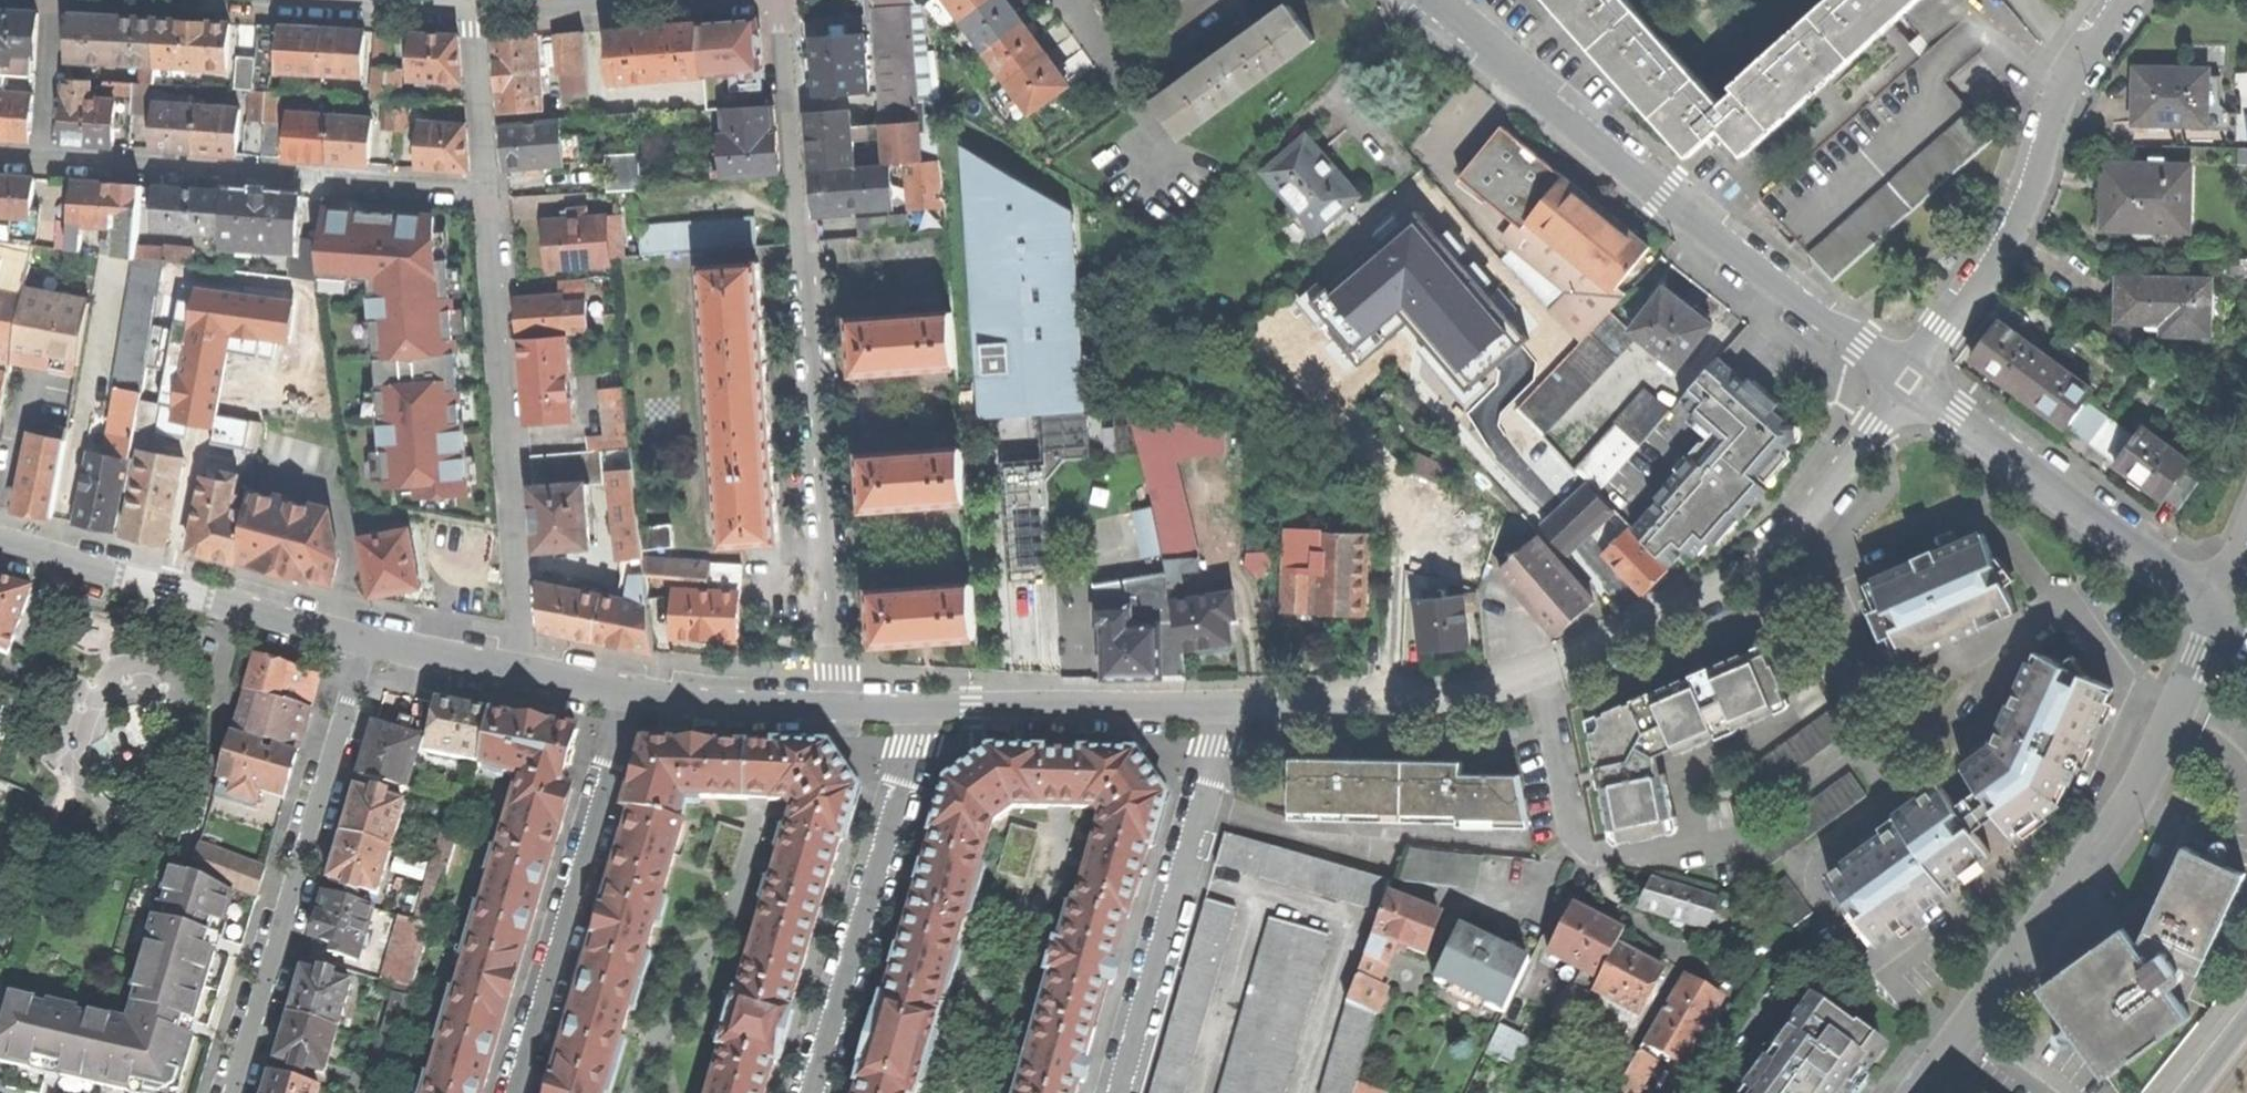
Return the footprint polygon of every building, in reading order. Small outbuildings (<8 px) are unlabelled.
[(963,20),(989,0),(949,0),(963,20)] [(1008,0),(989,0),(963,20),(986,51),(1025,22),(1013,6),(1008,0)] [(1637,8),(1630,0),(1550,0),(1562,14),(1593,48),(1637,8)] [(1813,13),(1853,58),(1865,48),(1894,22),(1911,7),(1919,0),(1828,0),(1813,13)] [(1248,35),(1223,53),(1249,88),(1315,40),(1290,5),(1258,28),(1248,35)] [(920,123),(885,127),(886,143),(888,165),(908,163),(940,161),(932,98),(921,6),(911,7),(920,123)] [(920,123),(911,7),(875,10),(885,127),(920,123)] [(1637,8),(1593,48),(1621,80),(1652,115),(1697,76),(1637,8)] [(7,76),(35,78),(39,14),(10,13),(0,12),(0,75),(7,76)] [(1738,89),(1773,129),(1853,58),(1813,13),(1748,72),(1733,84),(1738,89)] [(156,65),(158,21),(112,18),(71,16),(69,60),(156,65)] [(156,65),(227,69),(230,25),(192,23),(158,21),(156,65)] [(1009,82),(1048,54),(1035,37),(1025,22),(986,51),(1009,82)] [(1894,22),(1865,48),(1882,67),(1911,42),(1894,22)] [(611,31),(615,83),(705,77),(703,59),(703,57),(701,29),(700,24),(656,28),(611,31)] [(1245,32),(1248,35),(1258,28),(1256,24),(1250,28),(1245,32)] [(753,25),(701,29),(703,57),(755,52),(753,25)] [(266,92),(271,92),(275,27),(258,26),(256,58),(254,91),(266,92)] [(321,74),(324,30),(305,29),(283,27),(280,72),(321,74)] [(321,74),(363,76),(365,32),(345,31),(324,30),(321,74)] [(374,32),(372,62),(387,63),(389,33),(374,32)] [(818,67),(820,96),(870,92),(865,34),(847,36),(847,33),(833,34),(833,37),(815,38),(818,67)] [(585,34),(559,36),(561,64),(587,61),(585,34)] [(415,35),(411,79),(462,82),(460,59),(459,38),(415,35)] [(500,74),(503,112),(545,109),(539,36),(498,40),(500,74)] [(1937,72),(1946,81),(1959,70),(1935,44),(1922,55),(1937,72)] [(1156,102),(1181,137),(1249,88),(1223,53),(1199,71),(1188,78),(1156,102)] [(1059,69),(1048,54),(1009,82),(1031,112),(1070,84),(1059,69)] [(1937,72),(1922,55),(1762,198),(1811,254),(1972,110),(1958,95),(1946,81),(1937,72)] [(235,89),(254,91),(256,58),(237,57),(235,89)] [(706,93),(707,109),(741,106),(739,90),(736,90),(734,57),(703,59),(705,77),(706,93)] [(2133,62),(2135,126),(2215,124),(2213,60),(2133,62)] [(587,61),(561,64),(565,107),(590,105),(587,61)] [(144,67),(143,84),(146,84),(155,84),(156,67),(144,67)] [(1186,75),(1188,78),(1199,71),(1196,67),(1190,71),(1186,75)] [(386,99),(388,69),(376,69),(374,98),(386,99)] [(400,70),(388,69),(386,99),(398,100),(400,70)] [(1697,76),(1652,115),(1689,156),(1711,136),(1721,127),(1727,134),(1745,154),(1773,129),(1738,89),(1721,103),(1697,76)] [(91,101),(92,81),(67,80),(66,99),(91,101)] [(133,96),(134,83),(105,81),(104,94),(133,96)] [(134,83),(133,96),(132,114),(144,115),(146,84),(143,84),(134,83)] [(590,86),(592,114),(606,113),(603,85),(590,86)] [(264,122),(266,92),(254,91),(252,122),(264,122)] [(264,122),(277,123),(279,93),(271,92),(266,92),(264,122)] [(31,140),(34,96),(5,94),(0,93),(0,138),(31,140)] [(707,109),(706,93),(635,99),(636,117),(689,113),(707,111),(707,109)] [(91,101),(66,99),(63,142),(90,144),(114,146),(116,102),(91,101)] [(384,130),(396,131),(398,100),(386,99),(384,130)] [(410,101),(398,100),(396,131),(408,132),(409,128),(410,101)] [(426,102),(410,101),(409,128),(413,129),(421,129),(422,123),(424,123),(426,102)] [(196,152),(199,108),(157,105),(154,149),(173,150),(196,152)] [(727,135),(778,131),(776,106),(725,110),(727,135)] [(240,111),(199,108),(196,152),(216,153),(237,155),(240,111)] [(707,111),(689,113),(690,126),(720,124),(719,110),(707,111)] [(1995,137),(1972,110),(1811,254),(1835,280),(1909,214),(1995,137)] [(811,143),(814,170),(855,167),(850,112),(809,116),(811,143)] [(328,161),(331,117),(289,114),(286,158),(307,160),(328,161)] [(372,120),(331,117),(328,161),(347,162),(369,164),(372,120)] [(261,156),(264,122),(252,122),(246,124),(244,155),(261,156)] [(278,157),(280,127),(277,123),(264,122),(261,156),(278,157)] [(420,154),(419,168),(469,171),(468,152),(466,127),(424,123),(422,123),(421,129),(420,154)] [(507,149),(508,169),(526,168),(542,166),(564,164),(561,124),(505,128),(507,149)] [(1502,126),(1460,178),(1523,229),(1531,220),(1565,177),(1502,126)] [(1721,127),(1711,136),(1718,143),(1727,134),(1721,127)] [(412,154),(420,154),(421,129),(413,129),(412,154)] [(778,131),(727,135),(720,136),(723,171),(724,177),(781,173),(778,136),(778,131)] [(1308,137),(1267,172),(1301,212),(1303,210),(1318,229),(1345,205),(1357,195),(1329,162),(1308,137)] [(879,144),(881,165),(888,165),(886,143),(879,144)] [(1048,482),(1066,462),(1091,459),(1074,211),(963,146),(980,405),(1022,402),(1042,401),(1043,408),(1047,464),(1006,467),(1014,573),(1032,572),(1055,570),(1048,482)] [(862,151),(863,167),(877,165),(875,150),(862,151)] [(604,159),(609,194),(644,190),(639,154),(604,159)] [(2199,229),(2196,155),(2102,158),(2104,232),(2199,229)] [(940,161),(908,163),(912,208),(946,206),(940,161)] [(542,173),(542,166),(526,168),(526,174),(542,173)] [(815,193),(817,213),(894,207),(891,168),(814,174),(815,193)] [(14,217),(32,218),(35,180),(13,178),(0,177),(0,216),(14,217)] [(1605,210),(1565,177),(1531,220),(1616,288),(1650,246),(1605,210)] [(74,182),(71,224),(80,225),(123,228),(122,236),(119,243),(118,258),(137,259),(138,247),(143,188),(110,185),(74,182)] [(159,189),(156,230),(222,235),(225,193),(192,191),(159,189)] [(269,196),(225,193),(222,235),(221,246),(296,251),(299,198),(269,196)] [(1296,216),(1279,230),(1301,256),(1352,213),(1345,205),(1318,229),(1303,210),(1301,212),(1296,216)] [(569,208),(570,218),(592,217),(591,206),(569,208)] [(438,216),(324,209),(322,242),(319,282),(376,284),(391,493),(418,491),(419,500),(471,495),(459,340),(470,339),(464,268),(453,268),(452,262),(442,262),(438,216)] [(1301,300),(1356,364),(1406,321),(1422,339),(1465,389),(1504,355),(1523,338),(1507,319),(1518,310),(1497,287),(1487,296),(1483,291),(1493,282),(1474,260),(1464,268),(1455,258),(1464,250),(1447,230),(1438,237),(1414,209),(1399,222),(1394,216),(1372,235),(1378,243),(1322,292),(1317,287),(1301,300)] [(606,216),(607,224),(622,224),(621,214),(606,216)] [(546,244),(548,268),(610,263),(610,257),(607,224),(606,216),(592,217),(570,218),(544,221),(546,244)] [(638,225),(640,254),(757,244),(754,216),(638,225)] [(13,239),(38,241),(40,219),(32,218),(14,217),(13,239)] [(867,222),(869,237),(902,235),(901,219),(867,222)] [(1625,295),(1616,288),(1531,220),(1523,229),(1511,243),(1571,290),(1553,312),(1581,341),(1590,332),(1610,310),(1625,295)] [(818,225),(819,241),(869,237),(867,222),(867,221),(818,225)] [(80,225),(71,224),(69,251),(78,252),(80,225)] [(624,256),(622,224),(607,224),(610,257),(624,256)] [(102,241),(101,256),(118,258),(119,243),(102,241)] [(294,260),(292,279),(297,279),(319,282),(322,242),(304,241),(303,261),(294,260)] [(4,290),(7,275),(27,279),(30,265),(33,247),(0,243),(0,289),(4,290)] [(33,247),(30,265),(62,271),(66,251),(33,247)] [(166,264),(167,248),(138,247),(137,259),(166,264)] [(166,264),(195,267),(196,250),(167,248),(166,264)] [(116,398),(141,402),(166,264),(137,259),(112,397),(116,398)] [(702,266),(725,544),(780,540),(776,497),(780,496),(779,487),(778,479),(775,480),(767,382),(762,321),(766,320),(765,310),(764,303),(761,303),(758,261),(702,266)] [(27,279),(25,293),(70,302),(75,273),(62,271),(30,265),(27,279)] [(7,275),(4,290),(24,296),(25,293),(27,279),(7,275)] [(2120,299),(2119,322),(2164,322),(2164,334),(2211,334),(2212,279),(2120,278),(2120,299)] [(295,296),(191,280),(188,301),(174,299),(153,433),(184,438),(185,426),(212,430),(210,444),(255,451),(259,424),(213,417),(224,350),(270,357),(273,340),(287,343),(295,296)] [(1665,288),(1632,331),(1636,335),(1679,367),(1712,324),(1687,305),(1665,288)] [(15,350),(24,296),(4,290),(0,289),(0,347),(15,350)] [(15,350),(14,353),(29,356),(80,365),(91,305),(70,302),(25,293),(24,296),(15,350)] [(520,318),(521,337),(565,333),(563,303),(563,296),(518,299),(520,318)] [(585,302),(563,303),(565,333),(566,335),(588,334),(585,302)] [(1610,310),(1590,332),(1616,356),(1636,335),(1632,331),(1610,310)] [(852,344),(854,372),(897,369),(897,373),(914,372),(914,368),(956,365),(952,315),(921,317),(921,312),(882,315),(882,320),(854,322),(853,317),(850,318),(852,344)] [(2019,393),(2046,357),(1998,322),(1972,358),(1983,367),(1986,363),(1995,370),(2004,377),(2002,380),(2019,393)] [(1616,356),(1590,332),(1581,341),(1516,408),(1542,433),(1616,356)] [(566,335),(565,333),(521,337),(524,378),(527,421),(572,418),(566,335)] [(0,347),(0,395),(7,396),(14,353),(15,350),(0,347)] [(20,408),(29,356),(14,353),(7,396),(5,406),(20,408)] [(2037,406),(2039,403),(2048,409),(2057,415),(2054,418),(2067,427),(2086,402),(2093,392),(2046,357),(2019,393),(2037,406)] [(1640,537),(1673,567),(1689,549),(1696,556),(1736,512),(1763,481),(1760,478),(1801,432),(1717,358),(1682,398),(1717,429),(1704,443),(1701,441),(1691,452),(1691,457),(1703,466),(1640,537)] [(336,415),(336,383),(260,385),(261,417),(336,415)] [(602,388),(603,400),(626,397),(624,386),(602,388)] [(1576,468),(1600,490),(1670,412),(1645,390),(1576,468)] [(607,434),(609,449),(631,446),(626,397),(603,400),(607,434)] [(116,398),(111,428),(136,433),(141,402),(116,398)] [(1042,401),(1022,402),(1022,409),(1043,408),(1042,401)] [(2076,434),(2095,408),(2086,402),(2067,427),(2076,434)] [(2076,434),(2091,445),(2110,420),(2095,408),(2076,434)] [(44,415),(39,437),(66,443),(71,421),(44,415)] [(1166,553),(1170,572),(1182,571),(1199,570),(1175,460),(1166,421),(1132,419),(1142,457),(1154,507),(1166,553)] [(2110,420),(2091,445),(2106,457),(2126,431),(2110,420)] [(1166,421),(1175,460),(1189,453),(1223,454),(1224,424),(1166,421)] [(2135,438),(2116,464),(2128,472),(2130,469),(2140,476),(2148,482),(2145,485),(2163,499),(2190,462),(2143,427),(2135,438)] [(136,434),(136,433),(111,428),(106,456),(131,461),(136,434)] [(2116,464),(2135,438),(2126,431),(2106,457),(2116,464)] [(147,453),(150,437),(136,434),(131,461),(129,469),(140,471),(144,452),(147,453)] [(589,436),(591,451),(601,450),(609,449),(607,434),(589,436)] [(34,436),(19,512),(35,515),(53,519),(66,443),(39,437),(34,436)] [(863,480),(865,509),(908,505),(908,508),(925,507),(924,504),(966,500),(966,493),(962,450),(932,453),(931,447),(892,451),(892,456),(864,458),(864,453),(860,453),(863,480)] [(531,456),(534,488),(585,484),(585,486),(604,484),(601,450),(591,451),(531,456)] [(140,471),(126,536),(146,540),(167,544),(184,461),(147,453),(144,452),(140,471)] [(94,528),(117,532),(129,469),(131,461),(106,456),(90,453),(76,524),(94,528)] [(610,471),(618,539),(642,536),(641,527),(634,469),(610,471)] [(206,478),(191,552),(213,558),(238,565),(239,558),(248,511),(237,509),(239,496),(236,495),(239,476),(224,473),(223,481),(206,478)] [(1771,488),(1763,481),(1736,512),(1744,519),(1758,503),(1771,488)] [(536,517),(539,550),(590,545),(585,486),(585,484),(534,488),(536,517)] [(1542,526),(1566,552),(1613,510),(1589,484),(1542,526)] [(248,511),(239,558),(255,562),(276,567),(282,568),(291,571),(311,576),(334,581),(339,558),(334,534),(320,530),(325,511),(251,492),(248,511)] [(1140,511),(1145,556),(1166,553),(1154,507),(1140,511)] [(331,512),(325,511),(320,530),(334,534),(331,512)] [(671,523),(641,527),(642,536),(643,550),(674,546),(671,523)] [(1603,553),(1642,594),(1654,582),(1668,569),(1629,529),(1603,553)] [(1311,613),(1315,531),(1288,530),(1284,612),(1311,613)] [(362,540),(372,598),(399,593),(421,589),(411,531),(371,538),(362,540)] [(1333,614),(1365,615),(1369,534),(1315,531),(1311,613),(1333,614)] [(1898,575),(1895,568),(1867,581),(1872,594),(1878,606),(1870,609),(1871,611),(1883,638),(1890,635),(1900,660),(1921,651),(1929,648),(1924,637),(1935,632),(1940,643),(1987,623),(1983,615),(2014,602),(2007,584),(1995,556),(1984,531),(1936,551),(1916,559),(1907,564),(1909,570),(1898,575)] [(620,559),(644,556),(643,550),(642,536),(618,539),(620,559)] [(1501,569),(1558,635),(1576,619),(1594,603),(1537,537),(1501,569)] [(1915,555),(1916,559),(1936,551),(1934,547),(1923,551),(1915,555)] [(1274,550),(1262,551),(1245,552),(1247,564),(1246,565),(1256,579),(1274,564),(1274,550)] [(1147,678),(1190,677),(1185,649),(1176,601),(1172,583),(1170,572),(1166,553),(1145,556),(1149,574),(1095,581),(1100,605),(1098,605),(1098,623),(1104,623),(1105,678),(1147,678)] [(1999,554),(1995,556),(2007,584),(2017,577),(1999,554)] [(709,578),(710,561),(644,556),(646,574),(681,576),(709,578)] [(741,594),(742,564),(710,561),(709,578),(712,578),(711,593),(741,594)] [(274,572),(276,567),(255,562),(254,567),(274,572)] [(1907,564),(1895,568),(1898,575),(1909,570),(1907,564)] [(1448,598),(1450,598),(1450,582),(1407,570),(1405,604),(1419,602),(1441,599),(1440,592),(1447,592),(1448,598)] [(311,576),(291,571),(290,576),(310,582),(311,576)] [(1184,582),(1182,571),(1170,572),(1172,583),(1184,582)] [(628,600),(604,595),(597,639),(655,651),(649,598),(646,574),(633,574),(628,600)] [(680,591),(681,576),(646,574),(649,598),(674,595),(674,591),(680,591)] [(7,654),(32,590),(8,584),(0,582),(0,652),(7,654)] [(541,583),(546,629),(581,636),(597,639),(604,595),(541,583)] [(874,616),(876,645),(918,642),(918,645),(936,644),(935,641),(977,637),(973,586),(942,589),(942,584),(903,587),(903,591),(875,594),(875,588),(871,589),(874,616)] [(674,595),(672,635),(703,636),(738,638),(741,594),(711,593),(680,591),(674,591),(674,595)] [(1176,601),(1185,649),(1208,645),(1235,640),(1231,619),(1239,617),(1234,591),(1176,601)] [(1419,602),(1425,651),(1446,648),(1471,645),(1467,611),(1465,596),(1450,598),(1448,598),(1447,592),(1440,592),(1441,599),(1419,602)] [(1878,606),(1872,594),(1862,598),(1868,612),(1871,611),(1870,609),(1878,606)] [(1475,595),(1465,596),(1467,611),(1478,609),(1475,595)] [(2014,602),(1983,615),(1987,623),(2018,610),(2014,602)] [(1924,637),(1929,648),(1940,643),(1935,632),(1924,637)] [(1924,659),(1921,651),(1900,660),(1890,635),(1883,638),(1880,639),(1885,652),(1888,651),(1896,670),(1924,659)] [(1750,648),(1750,650),(1753,657),(1766,651),(1767,652),(1770,651),(1768,646),(1758,645),(1750,648)] [(1711,667),(1713,673),(1753,657),(1750,650),(1711,667)] [(2005,718),(2012,721),(2044,654),(2036,650),(2005,718)] [(1618,826),(1621,840),(1622,840),(1633,838),(1658,833),(1670,830),(1671,830),(1668,816),(1671,816),(1663,773),(1659,774),(1655,755),(1675,746),(1676,749),(1717,732),(1715,729),(1734,721),(1735,724),(1775,707),(1774,703),(1786,698),(1781,686),(1771,664),(1767,652),(1766,651),(1753,657),(1713,673),(1712,674),(1711,672),(1708,671),(1706,670),(1702,670),(1699,671),(1697,673),(1696,676),(1696,680),(1695,681),(1655,698),(1636,705),(1602,719),(1598,728),(1605,764),(1606,766),(1603,767),(1601,769),(1599,771),(1599,774),(1600,778),(1602,780),(1605,781),(1609,782),(1609,783),(1618,826)] [(2091,734),(2098,719),(2107,700),(2113,686),(2087,674),(2061,662),(2044,654),(2012,721),(2006,734),(1977,755),(1963,766),(1974,782),(1983,786),(2000,810),(2000,819),(2013,835),(2027,825),(2042,814),(2037,808),(2054,796),(2061,779),(2069,782),(2078,763),(2085,747),(2075,743),(2082,729),(2091,734)] [(2074,654),(2061,662),(2087,674),(2074,654)] [(283,702),(293,669),(257,659),(247,691),(283,702)] [(1775,662),(1771,664),(1781,686),(1784,685),(1775,662)] [(283,702),(296,705),(305,673),(293,669),(283,702)] [(320,677),(305,673),(296,705),(310,710),(320,677)] [(1674,682),(1653,691),(1655,698),(1695,681),(1693,675),(1674,682)] [(1634,699),(1636,705),(1655,698),(1653,691),(1652,689),(1633,697),(1634,699)] [(271,741),(283,702),(247,691),(235,731),(271,741)] [(1789,697),(1786,698),(1774,703),(1775,707),(1776,709),(1777,712),(1786,708),(1791,702),(1789,697)] [(1634,699),(1600,713),(1602,719),(1636,705),(1634,699)] [(2115,703),(2107,700),(2098,719),(2106,722),(2115,703)] [(304,729),(310,710),(296,705),(283,702),(271,741),(298,749),(304,729)] [(1750,766),(1757,797),(1853,726),(1836,703),(1832,706),(1750,766)] [(477,761),(489,713),(459,708),(435,704),(427,752),(477,761)] [(1735,724),(1736,727),(1776,709),(1775,707),(1735,724)] [(6,734),(14,712),(4,708),(0,720),(0,732),(6,734)] [(1591,730),(1598,728),(1602,719),(1600,713),(1599,711),(1591,715),(1589,716),(1587,721),(1589,730),(1591,730)] [(523,768),(522,774),(518,773),(426,1092),(482,1092),(490,1065),(513,985),(538,898),(558,828),(570,789),(559,786),(576,729),(532,721),(489,713),(477,761),(510,771),(512,765),(523,768)] [(2006,734),(2012,721),(2005,718),(1999,730),(1972,749),(1977,755),(2006,734)] [(1736,727),(1735,724),(1734,721),(1715,729),(1717,732),(1718,735),(1718,737),(1737,729),(1736,727)] [(373,726),(359,776),(405,789),(419,739),(396,733),(373,726)] [(1598,765),(1605,764),(1598,728),(1591,730),(1598,765)] [(2075,743),(2085,747),(2086,744),(2089,739),(2091,734),(2082,729),(2075,743)] [(1717,732),(1676,749),(1677,752),(1718,735),(1717,732)] [(233,736),(221,778),(236,783),(261,790),(285,797),(291,776),(297,755),(233,736)] [(772,1061),(775,1062),(784,1033),(791,1009),(787,1008),(804,954),(830,865),(838,838),(841,839),(856,788),(840,765),(827,747),(772,743),(772,746),(695,744),(642,743),(632,777),(623,809),(631,811),(610,880),(574,1001),(551,1080),(547,1092),(604,1092),(684,822),(675,820),(682,797),(786,801),(792,808),(737,993),(734,993),(718,1046),(722,1047),(708,1092),(762,1092),(772,1061)] [(2085,747),(2078,763),(2085,766),(2094,748),(2086,744),(2085,747)] [(1077,1082),(1083,1083),(1085,1074),(1087,1067),(1081,1065),(1105,984),(1111,985),(1113,975),(1115,968),(1110,966),(1124,917),(1127,918),(1143,859),(1147,847),(1150,847),(1165,795),(1147,772),(1133,754),(1080,752),(1080,755),(1041,755),(1040,752),(987,751),(966,766),(944,782),(930,833),(933,834),(923,868),(920,867),(919,873),(916,882),(919,882),(898,952),(896,951),(894,957),(891,966),(894,967),(884,1000),(881,999),(876,1016),(873,1015),(867,1037),(859,1065),(862,1065),(856,1083),(860,1084),(857,1092),(914,1092),(937,1017),(934,1016),(991,823),(1012,807),(1095,809),(1101,818),(1077,902),(1073,901),(1061,945),(1054,943),(1046,971),(1053,973),(1018,1092),(1074,1092),(1077,1082)] [(1293,758),(1292,818),(1460,821),(1460,826),(1530,828),(1520,776),(1462,775),(1463,761),(1420,760),(1333,759),(1293,758)] [(1764,832),(1770,864),(1867,794),(1850,770),(1764,832)] [(1666,772),(1663,773),(1671,816),(1674,815),(1666,772)] [(421,774),(416,793),(450,803),(466,808),(470,793),(444,785),(445,781),(421,774)] [(2037,808),(2042,814),(2046,811),(2061,801),(2069,782),(2061,779),(2054,796),(2037,808)] [(1895,815),(1900,822),(1946,789),(1941,782),(1895,815)] [(261,790),(236,783),(232,795),(257,803),(261,790)] [(1603,785),(1611,827),(1618,826),(1609,783),(1603,785)] [(1979,796),(1983,786),(1953,808),(1964,807),(1975,822),(1970,831),(2000,810),(1990,811),(1979,796)] [(1990,811),(2000,810),(1983,786),(1979,796),(1990,811)] [(1828,873),(1845,896),(1849,893),(1866,916),(1862,919),(1868,929),(1879,943),(1899,927),(1914,917),(1935,902),(1938,900),(1934,893),(1946,884),(1958,876),(1977,861),(1991,852),(1979,835),(1970,831),(1953,808),(1952,797),(1946,789),(1900,822),(1868,845),(1828,873)] [(341,835),(390,849),(403,804),(386,799),(387,795),(374,791),(372,795),(354,790),(348,812),(341,835)] [(466,808),(450,803),(442,831),(457,836),(466,808)] [(1953,808),(1970,831),(1975,822),(1964,807),(1953,808)] [(2051,818),(2046,811),(2042,814),(2027,825),(2031,832),(2051,818)] [(1674,815),(1671,816),(1668,816),(1671,830),(1670,830),(1670,833),(1677,832),(1678,824),(1677,815),(1674,815)] [(1863,838),(1868,845),(1900,822),(1895,815),(1863,838)] [(744,833),(720,825),(706,868),(731,876),(744,833)] [(1621,840),(1618,826),(1611,827),(1608,828),(1610,837),(1617,843),(1622,842),(1622,840),(1621,840)] [(1041,835),(1016,827),(1002,870),(1027,878),(1041,835)] [(433,862),(448,866),(457,836),(442,831),(433,862)] [(328,881),(346,885),(344,890),(358,894),(359,889),(377,894),(390,849),(341,835),(335,856),(328,881)] [(1214,865),(1379,914),(1386,897),(1391,883),(1223,835),(1214,865)] [(192,873),(215,883),(224,854),(201,845),(192,873)] [(2190,1015),(2181,1003),(2188,998),(2232,902),(2245,872),(2223,862),(2185,845),(2157,907),(2146,930),(2151,936),(2146,940),(2140,944),(2126,925),(2114,934),(2041,987),(2106,1076),(2190,1015)] [(1410,853),(1407,880),(1479,886),(1482,860),(1410,853)] [(265,869),(224,854),(215,883),(234,891),(257,901),(265,869)] [(1977,861),(1958,876),(1962,882),(1982,868),(1977,861)] [(439,898),(448,866),(433,862),(424,893),(439,898)] [(0,1035),(0,1061),(11,1063),(46,1071),(60,1075),(69,1077),(139,1092),(164,1092),(176,1086),(180,1087),(193,1038),(182,1035),(186,1021),(194,1023),(205,989),(216,952),(207,950),(211,938),(215,923),(224,925),(234,891),(215,883),(192,873),(170,868),(163,891),(168,892),(165,903),(159,902),(150,934),(155,935),(152,946),(146,944),(133,989),(138,991),(129,1020),(90,1011),(89,1017),(78,1014),(79,1009),(47,1001),(46,1006),(35,1004),(36,999),(12,994),(0,1035)] [(1762,893),(1788,930),(1812,913),(1786,876),(1762,893)] [(1709,919),(1716,901),(1648,880),(1634,908),(1670,918),(1681,921),(1704,928),(1709,919)] [(1934,893),(1938,900),(1945,895),(1951,891),(1946,884),(1934,893)] [(424,893),(416,921),(431,925),(439,898),(424,893)] [(1775,957),(1791,933),(1719,893),(1716,901),(1709,919),(1775,957)] [(1862,919),(1866,916),(1849,893),(1845,896),(1853,907),(1862,919)] [(318,915),(311,939),(334,945),(331,954),(356,962),(372,908),(325,894),(318,915)] [(1379,914),(1372,933),(1393,942),(1424,953),(1439,913),(1413,904),(1386,897),(1379,914)] [(1236,909),(1205,900),(1149,1092),(1183,1092),(1236,909)] [(2123,913),(2114,934),(2126,925),(2140,944),(2146,940),(2151,936),(2146,930),(2157,907),(2150,904),(2142,903),(2134,904),(2128,908),(2123,913)] [(1573,906),(1548,953),(1580,970),(1597,979),(1616,945),(1623,932),(1596,918),(1573,906)] [(1863,932),(1868,929),(1862,919),(1853,907),(1848,911),(1863,932)] [(1914,917),(1899,927),(1904,934),(1920,924),(1914,917)] [(1679,929),(1681,921),(1670,918),(1668,926),(1672,927),(1679,929)] [(1218,1092),(1283,1092),(1329,937),(1269,920),(1218,1092)] [(1460,927),(1435,979),(1503,1012),(1528,960),(1512,952),(1479,936),(1460,927)] [(1372,933),(1345,1000),(1373,1011),(1383,985),(1377,983),(1393,942),(1372,933)] [(1637,957),(1616,945),(1597,979),(1591,992),(1621,1008),(1637,1017),(1646,1000),(1649,1001),(1656,989),(1652,987),(1662,969),(1637,957)] [(397,982),(413,986),(420,959),(405,954),(402,966),(387,962),(382,978),(397,982)] [(289,1016),(336,1030),(350,985),(332,980),(333,976),(320,972),(319,975),(303,970),(296,993),(289,1016)] [(1580,970),(1563,1004),(1580,1013),(1584,1004),(1591,992),(1597,979),(1580,970)] [(1647,1043),(1682,1064),(1721,999),(1706,989),(1685,977),(1674,995),(1672,993),(1654,1024),(1657,1026),(1647,1043)] [(394,994),(409,999),(413,986),(397,982),(394,994)] [(1615,1021),(1621,1008),(1591,992),(1584,1004),(1615,1021)] [(380,1043),(395,1047),(409,999),(394,994),(380,1043)] [(1354,1085),(1375,1012),(1373,1011),(1345,1000),(1318,1092),(1319,1092),(1352,1092),(1354,1085)] [(1815,1000),(1798,1023),(1864,1071),(1883,1045),(1856,1026),(1854,1028),(1815,1000)] [(1637,1017),(1621,1008),(1615,1021),(1631,1029),(1637,1017)] [(292,1071),(305,1075),(307,1070),(323,1075),(336,1030),(289,1016),(283,1037),(276,1061),(294,1066),(292,1071)] [(1488,1041),(1484,1051),(1513,1065),(1527,1036),(1497,1022),(1488,1041)] [(1778,1051),(1818,1080),(1815,1084),(1834,1092),(1833,1092),(1848,1092),(1858,1079),(1864,1071),(1798,1023),(1789,1035),(1788,1037),(1778,1051)] [(1770,1047),(1777,1052),(1778,1051),(1788,1037),(1780,1031),(1770,1047)] [(1741,1084),(1749,1089),(1777,1052),(1770,1047),(1767,1045),(1750,1069),(1740,1083),(1741,1084)] [(1654,1059),(1639,1050),(1614,1092),(1635,1092),(1654,1059)] [(1834,1092),(1815,1084),(1818,1080),(1778,1051),(1777,1052),(1749,1089),(1746,1092),(1833,1092),(1834,1092)] [(1616,1055),(1601,1080),(1614,1087),(1628,1062),(1616,1055)] [(320,1088),(272,1074),(267,1092),(318,1092),(320,1088)] [(371,1075),(365,1092),(381,1092),(386,1079),(371,1075)] [(1848,1092),(1859,1092),(1863,1088),(1866,1084),(1858,1079),(1848,1092)] [(1734,1092),(1746,1092),(1749,1089),(1741,1084),(1734,1092)] [(1354,1085),(1352,1092),(1375,1092),(1354,1085)]
